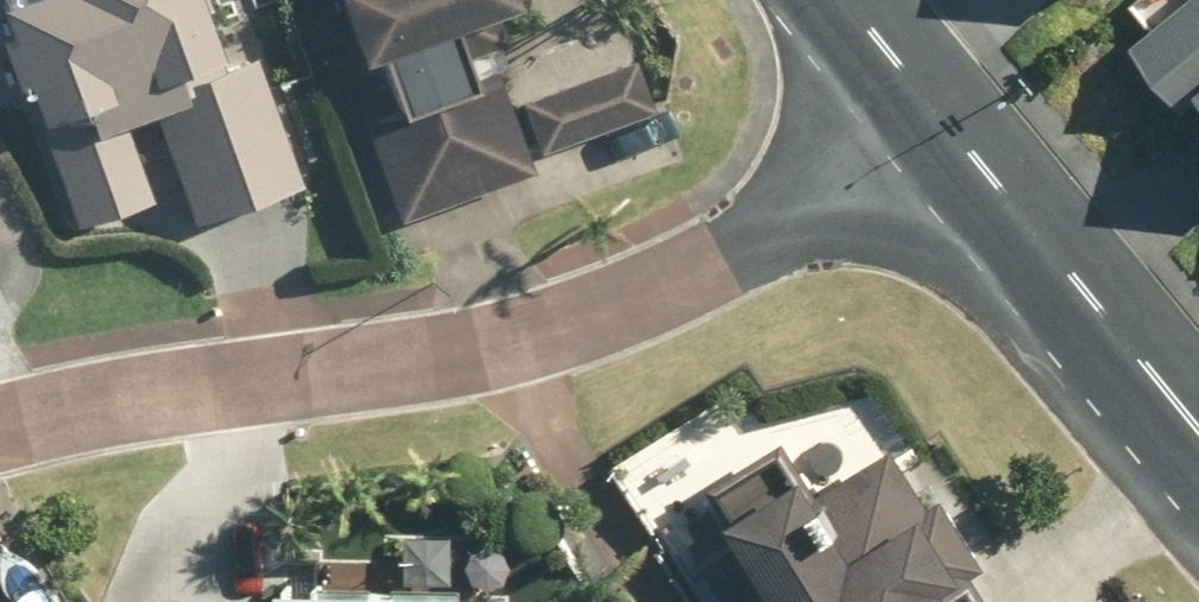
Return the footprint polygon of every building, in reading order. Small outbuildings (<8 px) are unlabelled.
[(61,198),(137,171),(116,109),(147,99),(187,214),(291,178),(247,52),(217,64),(211,46),(202,48),(186,0),(0,0),(0,25),(61,198)] [(494,56),(472,64),(449,0),(347,0),(359,35),(378,29),(399,89),(362,102),(400,205),(530,158),(494,56)] [(1098,38),(1172,118),(1195,97),(1198,102),(1198,0),(1139,0),(1098,38)] [(522,91),(539,137),(653,94),(634,48),(522,91)] [(968,568),(981,560),(940,495),(926,504),(889,447),(814,495),(798,468),(725,514),(740,539),(704,561),(722,589),(706,598),(709,601),(990,601),(968,568)] [(395,567),(414,578),(436,566),(435,543),(415,532),(395,544),(395,567)] [(500,583),(393,581),(393,563),(317,561),(318,583),(276,582),(275,596),(161,595),(161,601),(500,601),(500,583)]
